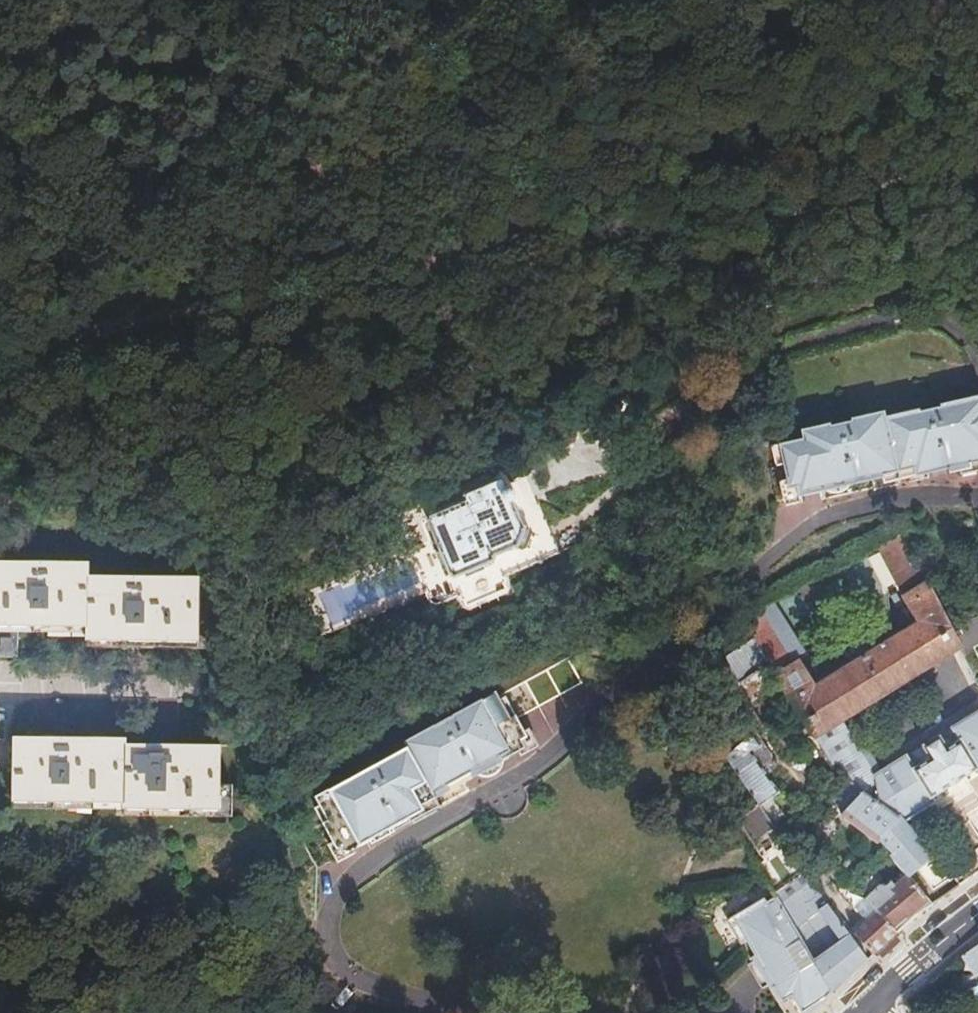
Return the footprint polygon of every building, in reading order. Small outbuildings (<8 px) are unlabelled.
[(800,491),(803,490),(822,486),(825,494),(900,476),(900,474),(947,462),(949,467),(960,465),(961,469),(977,465),(977,389),(940,397),(941,399),(920,404),(919,402),(886,410),(884,404),(851,412),(851,414),(830,419),(830,417),(801,424),(802,432),(778,438),(783,459),(787,474),(788,484),(795,482),(797,492),(800,491)] [(776,461),(783,459),(778,438),(771,439),(776,461)] [(465,492),(421,508),(442,567),(483,552),(481,548),(504,540),(515,542),(520,526),(512,524),(502,495),(504,495),(507,494),(508,492),(510,490),(509,487),(509,485),(507,483),(504,482),(502,483),(498,473),(463,486),(465,492)] [(801,495),(800,491),(797,492),(795,482),(788,484),(787,474),(779,476),(784,498),(801,495)] [(958,643),(952,630),(928,578),(929,578),(903,531),(879,543),(917,609),(922,616),(811,683),(807,676),(792,651),(799,648),(770,597),(758,602),(755,638),(768,661),(827,765),(841,776),(853,786),(878,770),(862,746),(857,749),(838,717),(958,643)] [(13,661),(14,624),(82,625),(82,638),(199,639),(200,575),(84,574),(84,562),(0,561),(0,661),(13,661)] [(845,653),(807,676),(811,683),(922,616),(917,609),(864,641),(845,653)] [(952,630),(958,643),(976,681),(977,682),(977,616),(952,630)] [(840,644),(845,653),(864,641),(859,633),(840,644)] [(768,661),(755,638),(727,656),(740,680),(768,661)] [(567,654),(498,693),(499,696),(504,693),(514,712),(518,717),(581,679),(567,654)] [(499,696),(498,693),(494,687),(451,711),(452,714),(433,724),(432,722),(402,739),(405,744),(375,760),(376,762),(357,773),(356,770),(313,794),(317,803),(326,818),(320,821),(331,840),(335,847),(340,844),(344,852),(353,847),(368,839),(398,823),(416,813),(413,808),(435,796),(456,784),(473,775),(476,773),(479,774),(482,774),(486,775),(489,774),(492,773),(495,771),(497,769),(499,767),(501,764),(502,761),(502,759),(518,750),(531,742),(523,727),(518,717),(514,712),(510,714),(499,696)] [(504,693),(499,696),(510,714),(514,712),(504,693)] [(853,786),(900,820),(932,801),(929,795),(972,768),(975,774),(977,772),(977,707),(878,770),(853,786)] [(528,724),(523,727),(531,742),(518,750),(520,753),(537,742),(528,724)] [(781,725),(770,732),(775,741),(786,733),(781,725)] [(19,735),(15,798),(125,803),(126,808),(218,813),(220,749),(127,744),(127,740),(19,735)] [(761,747),(753,736),(725,756),(758,805),(776,831),(781,827),(777,821),(785,816),(771,795),(778,790),(769,777),(762,766),(753,753),(761,747)] [(766,762),(762,766),(769,777),(774,774),(766,762)] [(853,786),(841,776),(826,794),(840,804),(837,808),(874,837),(900,820),(853,786)] [(313,806),(320,821),(326,818),(317,803),(313,806)] [(929,854),(900,820),(874,837),(885,849),(890,854),(904,871),(907,873),(929,854)] [(355,851),(353,847),(344,852),(340,844),(335,847),(331,840),(326,842),(336,861),(355,851)] [(890,854),(885,849),(868,864),(856,887),(844,875),(832,887),(861,916),(852,924),(845,933),(867,956),(897,929),(901,925),(926,906),(932,903),(920,889),(907,873),(904,871),(894,879),(889,877),(886,881),(878,879),(882,871),(875,867),(890,854)] [(962,882),(977,871),(977,853),(976,850),(952,867),(962,882)] [(802,870),(772,889),(774,892),(835,988),(856,966),(867,956),(845,933),(802,870)] [(930,881),(920,889),(932,903),(942,896),(930,881)] [(787,1012),(814,1012),(827,1000),(835,988),(774,892),(766,897),(764,893),(732,914),(747,939),(755,953),(752,955),(754,958),(769,983),(787,1012)] [(747,939),(732,914),(727,918),(742,942),(747,939)] [(962,953),(975,974),(977,972),(977,942),(962,953)] [(769,983),(754,958),(749,962),(763,986),(769,983)] [(975,974),(959,979),(966,1007),(977,1005),(977,972),(975,974)]
